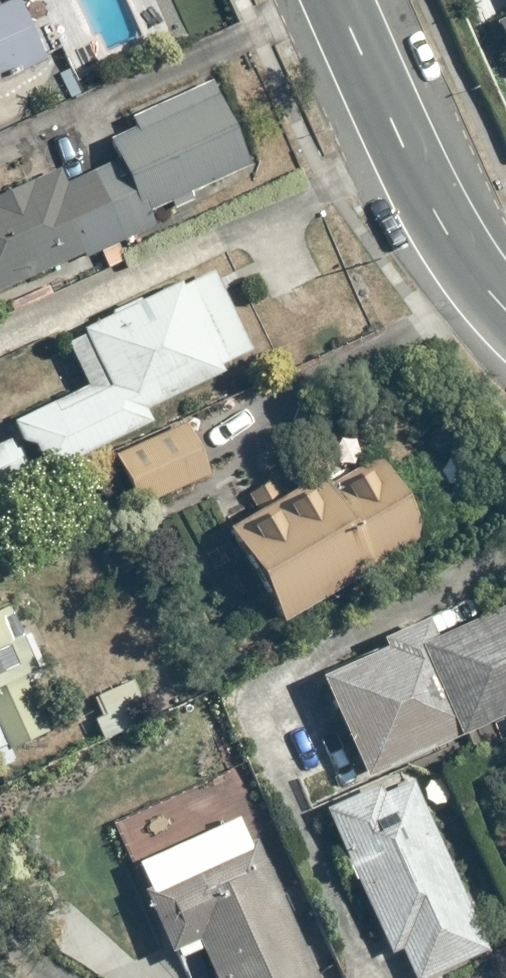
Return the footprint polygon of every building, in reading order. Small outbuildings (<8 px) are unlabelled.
[(44,62),(17,1),(0,9),(0,81),(44,62)] [(497,24),(505,45),(505,20),(497,24)] [(108,142),(116,160),(141,216),(170,204),(173,210),(194,201),(190,193),(250,167),(213,83),(131,119),(135,130),(108,142)] [(59,170),(0,196),(0,292),(83,255),(85,260),(148,232),(141,216),(116,160),(65,183),(59,170)] [(254,352),(215,270),(64,342),(85,386),(9,422),(20,443),(32,446),(46,474),(152,424),(146,412),(225,374),(222,367),(254,352)] [(208,478),(185,425),(112,456),(135,509),(208,478)] [(10,442),(0,446),(0,493),(27,481),(10,442)] [(427,541),(379,458),(327,487),(321,477),(225,531),(279,626),(427,541)] [(435,640),(416,648),(458,739),(505,717),(505,607),(435,640)] [(8,751),(50,733),(24,676),(37,670),(9,608),(0,612),(0,733),(8,751)] [(416,648),(435,640),(426,620),(380,640),(384,650),(319,678),(363,780),(458,739),(416,648)] [(324,810),(389,956),(401,951),(413,977),(429,977),(489,951),(412,781),(383,794),(379,785),(324,810)] [(213,977),(320,977),(260,837),(250,841),(242,822),(138,866),(148,891),(142,894),(167,953),(197,940),(213,977)]
